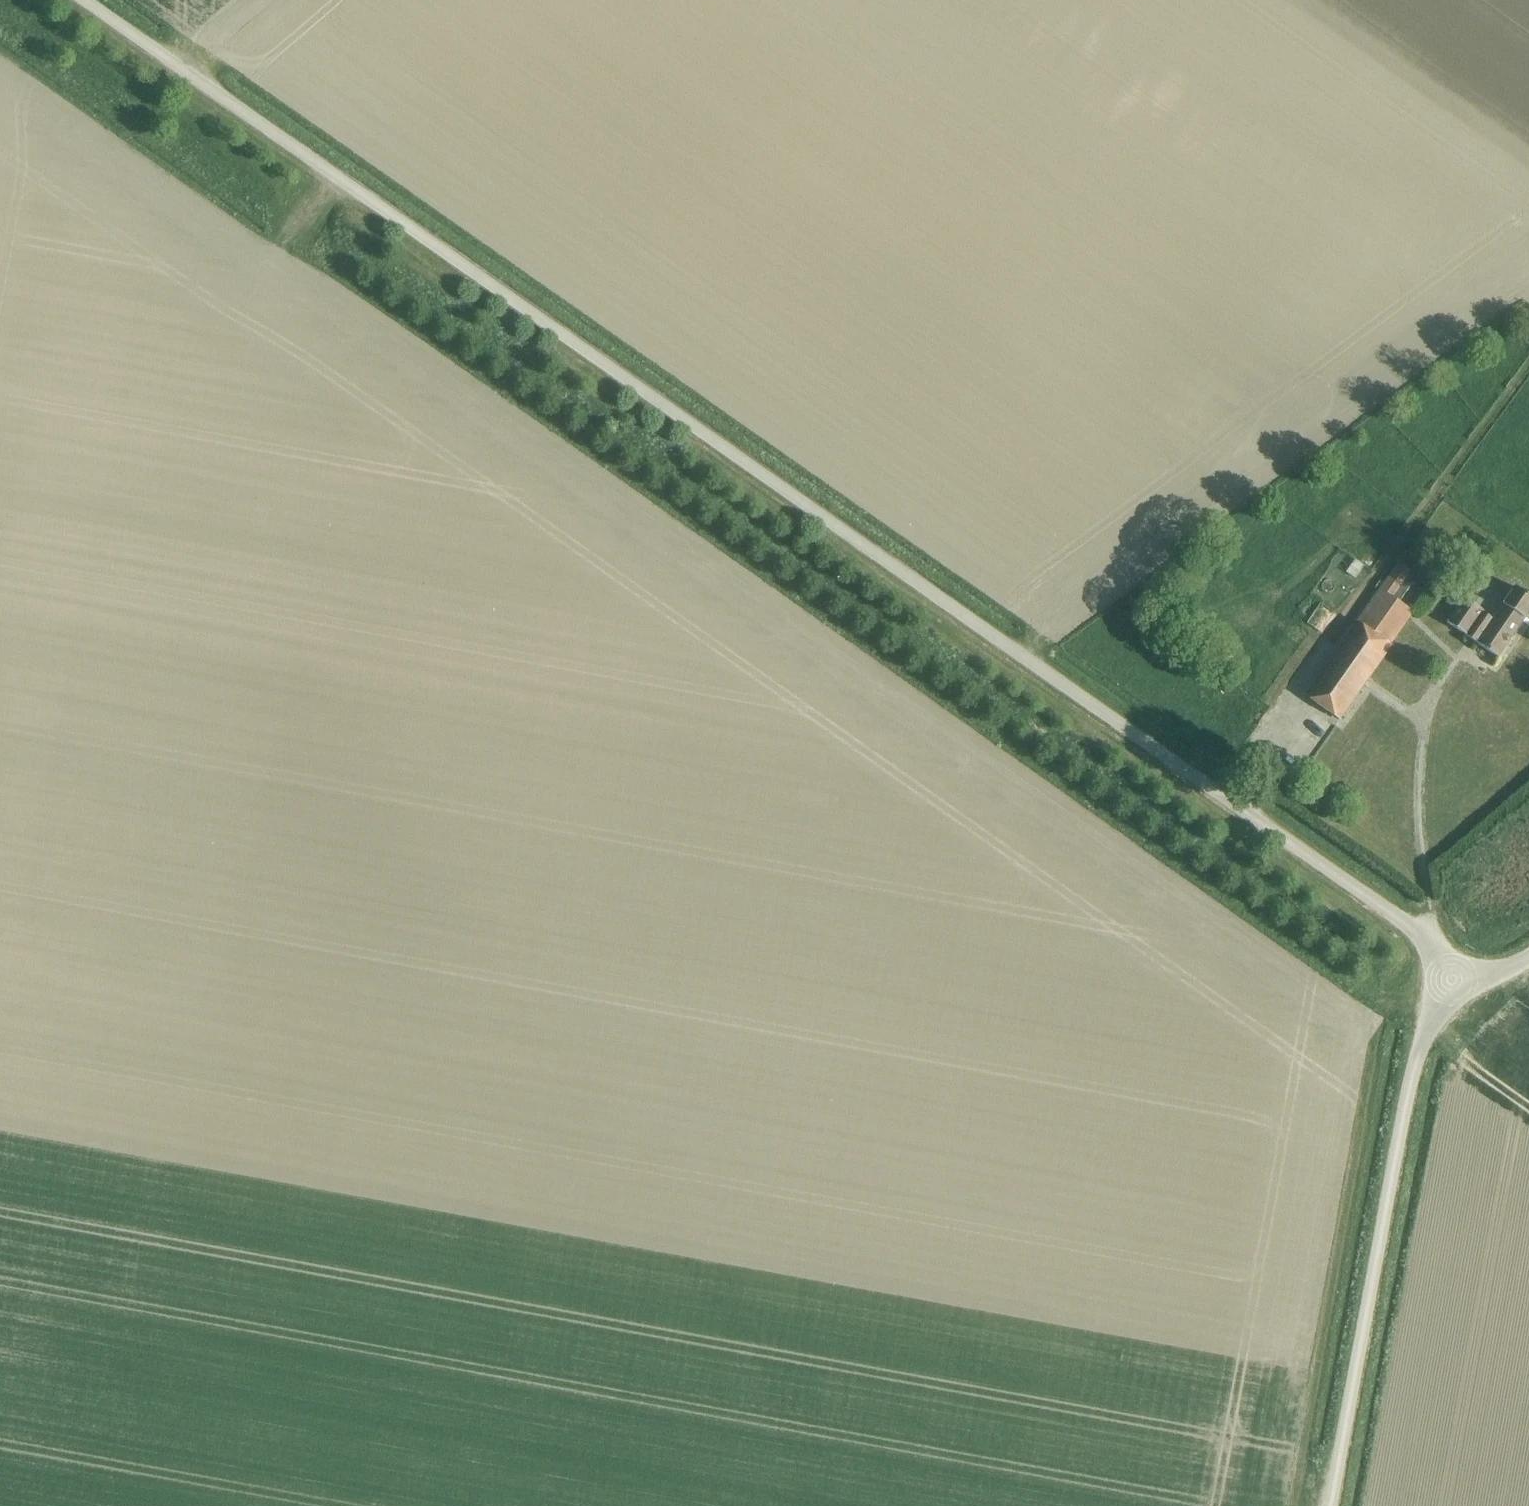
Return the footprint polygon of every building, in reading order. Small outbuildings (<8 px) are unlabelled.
[(1393,598),(1410,572),(1397,563),(1305,694),(1339,719),(1390,646),(1389,645),(1413,612),(1393,598)] [(1518,625),(1528,609),(1528,597),(1513,586),(1491,617),(1463,599),(1447,623),(1497,656),(1518,625)]
